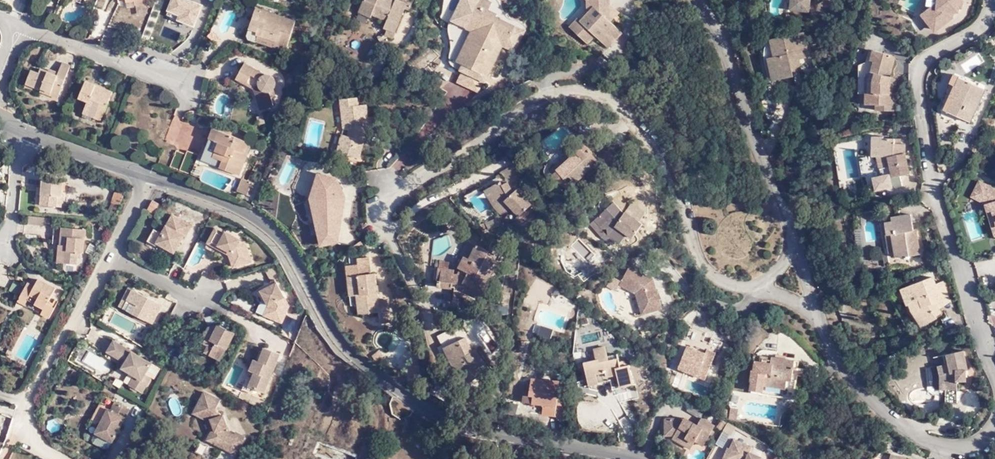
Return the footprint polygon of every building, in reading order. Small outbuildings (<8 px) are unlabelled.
[(204,4),(195,0),(172,0),(166,16),(196,27),(204,4)] [(388,0),(377,0),(377,1),(373,0),(364,0),(358,14),(369,19),(371,16),(386,22),(385,28),(395,32),(405,10),(408,12),(413,0),(395,0),(394,2),(388,0)] [(488,77),(498,56),(493,54),(498,44),(502,47),(506,48),(515,28),(497,18),(498,15),(490,11),(492,3),(485,0),(481,0),(467,29),(472,33),(478,35),(464,66),(488,77)] [(570,33),(584,47),(593,38),(605,49),(620,35),(610,24),(610,22),(609,6),(608,0),(591,0),(593,3),(593,7),(586,17),(579,23),(570,33)] [(586,17),(593,7),(593,3),(591,0),(582,0),(585,4),(586,17)] [(797,13),(798,0),(777,0),(776,11),(797,13)] [(937,11),(930,10),(922,16),(934,30),(950,17),(950,13),(955,13),(956,9),(957,0),(938,0),(937,11)] [(609,6),(610,22),(618,13),(609,6)] [(248,33),(248,35),(269,43),(267,47),(278,50),(288,22),(249,8),(240,30),(248,33)] [(567,30),(570,33),(579,23),(576,20),(567,30)] [(472,33),(458,63),(464,66),(478,35),(472,33)] [(804,34),(770,40),(780,81),(794,77),(793,73),(803,71),(801,61),(809,59),(804,34)] [(269,43),(248,35),(245,40),(267,48),(267,47),(269,43)] [(780,81),(770,40),(767,40),(764,54),(769,80),(773,85),(779,84),(780,81)] [(493,54),(498,56),(502,47),(498,44),(493,54)] [(884,88),(885,80),(892,58),(869,51),(865,62),(870,63),(867,72),(861,75),(861,106),(871,107),(872,113),(889,113),(889,96),(888,96),(885,96),(885,88),(884,88)] [(43,87),(52,90),(65,63),(55,59),(49,72),(33,65),(30,69),(23,66),(17,79),(32,86),(31,89),(40,93),(43,87)] [(464,66),(458,63),(455,69),(485,83),(488,77),(464,66)] [(250,110),(263,106),(259,90),(265,88),(267,82),(265,77),(256,74),(236,64),(226,79),(244,89),(250,110)] [(948,98),(942,109),(966,120),(980,87),(953,74),(949,82),(957,86),(951,99),(948,98)] [(73,106),(92,114),(103,87),(76,77),(68,94),(76,97),(73,106)] [(943,95),(948,98),(951,99),(957,86),(949,82),(943,95)] [(40,93),(49,96),(52,90),(43,87),(40,93)] [(938,107),(942,109),(948,98),(943,95),(938,107)] [(360,106),(358,99),(339,101),(343,131),(348,132),(347,138),(341,137),(337,156),(360,161),(365,135),(380,135),(375,117),(368,117),(367,106),(360,106)] [(72,112),(90,120),(92,114),(73,106),(72,112)] [(543,142),(553,153),(574,134),(565,123),(543,142)] [(234,150),(237,141),(204,127),(191,157),(229,173),(238,152),(234,150)] [(891,169),(893,178),(911,175),(908,157),(907,144),(896,144),(897,140),(885,139),(885,137),(874,136),(872,157),(877,157),(880,170),(891,169)] [(242,143),(237,141),(234,150),(238,152),(242,143)] [(575,154),(556,172),(565,183),(570,179),(576,185),(600,164),(592,156),(593,154),(583,144),(580,144),(573,150),(575,154)] [(159,163),(180,172),(187,153),(177,148),(176,152),(166,147),(159,163)] [(552,168),(556,172),(575,154),(573,150),(552,168)] [(600,160),(608,170),(618,161),(610,151),(600,160)] [(342,197),(335,179),(317,173),(309,198),(319,246),(336,242),(342,197)] [(57,194),(63,194),(64,180),(43,178),(43,185),(42,193),(38,192),(36,202),(56,204),(57,194)] [(254,185),(241,178),(235,191),(248,198),(254,185)] [(507,182),(506,183),(503,185),(500,182),(487,189),(496,204),(492,207),(501,216),(510,211),(516,216),(531,205),(518,190),(514,193),(509,185),(507,182)] [(979,200),(986,187),(979,184),(972,196),(979,200)] [(986,187),(979,200),(986,203),(991,219),(994,218),(994,220),(994,192),(986,187)] [(124,192),(116,188),(114,194),(112,193),(109,202),(119,206),(124,192)] [(496,204),(487,189),(483,192),(492,207),(496,204)] [(146,211),(155,216),(159,206),(151,201),(146,211)] [(623,233),(634,240),(644,224),(627,211),(625,213),(618,206),(611,212),(607,209),(595,221),(609,238),(617,242),(623,233)] [(50,223),(50,214),(29,212),(29,221),(50,223)] [(179,232),(184,234),(191,223),(172,214),(161,233),(153,228),(146,241),(154,245),(157,243),(173,252),(179,242),(175,239),(179,232)] [(906,215),(889,219),(889,223),(885,224),(887,237),(883,238),(888,257),(895,255),(895,258),(911,262),(910,256),(920,253),(914,230),(911,230),(906,215)] [(486,230),(500,227),(501,218),(485,223),(486,230)] [(54,247),(61,248),(66,248),(66,261),(79,262),(80,250),(85,250),(86,227),(56,224),(54,247)] [(223,242),(222,246),(231,251),(237,264),(250,260),(245,244),(239,237),(224,229),(223,231),(213,227),(205,241),(215,246),(218,240),(223,242)] [(179,242),(184,234),(179,232),(175,239),(179,242)] [(220,248),(222,246),(223,242),(218,240),(215,246),(220,248)] [(212,251),(215,246),(205,241),(203,245),(212,251)] [(481,285),(493,262),(492,261),(494,255),(477,246),(469,260),(465,257),(458,268),(460,269),(458,276),(452,275),(452,271),(437,268),(436,272),(441,273),(439,283),(438,283),(437,289),(449,291),(451,288),(454,288),(452,294),(458,295),(458,293),(466,297),(468,293),(480,300),(486,288),(481,285)] [(370,255),(358,256),(357,262),(348,263),(349,277),(355,277),(357,312),(378,311),(379,323),(390,322),(388,305),(378,304),(374,272),(371,272),(370,255)] [(498,264),(493,262),(481,285),(486,288),(498,264)] [(637,293),(644,314),(663,308),(654,280),(629,267),(621,285),(637,293)] [(42,311),(52,315),(58,302),(51,298),(57,285),(39,276),(35,284),(32,289),(26,286),(22,295),(29,298),(44,305),(42,311)] [(261,314),(279,320),(286,303),(272,276),(258,284),(261,287),(257,288),(265,303),(261,314)] [(936,285),(933,279),(913,286),(902,290),(908,305),(914,319),(920,329),(938,318),(934,313),(950,304),(944,283),(936,285)] [(32,289),(35,284),(28,281),(26,286),(32,289)] [(119,308),(123,310),(133,290),(129,288),(119,308)] [(133,290),(123,310),(153,324),(163,305),(133,290)] [(22,295),(19,301),(26,304),(29,298),(22,295)] [(213,346),(210,353),(220,358),(234,330),(218,322),(208,326),(201,341),(207,344),(213,346)] [(473,380),(486,369),(472,349),(470,350),(465,341),(458,345),(455,340),(438,349),(454,375),(465,368),(473,380)] [(127,363),(124,369),(136,377),(131,386),(144,394),(154,377),(148,372),(152,362),(116,341),(110,353),(123,361),(127,363)] [(698,352),(700,347),(691,343),(689,348),(698,352)] [(204,350),(210,353),(213,346),(207,344),(204,350)] [(9,351),(18,356),(21,350),(12,346),(9,351)] [(249,380),(255,382),(265,386),(278,352),(263,346),(261,351),(256,363),(259,365),(257,370),(253,369),(249,380)] [(608,360),(605,347),(592,349),(594,361),(583,363),(587,385),(598,383),(597,374),(605,372),(606,377),(617,374),(620,385),(633,383),(631,370),(626,371),(625,365),(620,365),(618,358),(608,360)] [(716,354),(700,347),(698,352),(689,348),(680,369),(705,380),(716,354)] [(375,360),(382,355),(377,349),(371,355),(375,360)] [(946,384),(943,384),(944,390),(956,390),(956,379),(966,379),(966,370),(968,368),(962,349),(946,353),(948,362),(938,365),(940,374),(946,374),(946,384)] [(252,388),(255,382),(249,380),(253,369),(257,370),(259,365),(256,363),(261,351),(259,351),(255,359),(253,358),(241,387),(250,391),(252,388)] [(751,391),(763,393),(765,386),(787,389),(788,379),(792,379),(794,375),(807,377),(808,367),(795,366),(794,360),(761,355),(760,362),(754,362),(751,391)] [(412,380),(417,381),(418,370),(419,370),(419,365),(407,365),(407,376),(411,377),(412,380)] [(530,378),(529,391),(529,395),(532,396),(532,403),(554,405),(557,382),(530,378)] [(265,386),(255,382),(252,388),(263,392),(265,386)] [(529,395),(529,391),(522,391),(521,402),(532,403),(532,396),(529,395)] [(216,435),(211,443),(236,457),(245,442),(235,437),(230,434),(224,416),(216,412),(222,401),(205,392),(193,414),(208,422),(212,421),(216,435)] [(96,435),(113,444),(130,412),(116,404),(111,411),(109,410),(96,435)] [(738,409),(730,408),(729,421),(737,423),(738,409)] [(684,418),(682,423),(689,427),(692,423),(684,418)] [(689,427),(682,423),(677,419),(666,419),(666,436),(672,436),(681,441),(683,437),(695,444),(696,442),(703,447),(716,427),(702,419),(698,426),(692,423),(689,427)] [(207,441),(211,443),(216,435),(212,421),(208,422),(210,432),(207,441)] [(235,437),(245,442),(247,438),(236,432),(235,437)] [(111,449),(113,444),(96,435),(93,440),(95,444),(105,450),(111,449)] [(681,441),(672,436),(671,439),(679,444),(681,441)] [(691,451),(695,444),(683,437),(681,441),(679,444),(691,451)] [(748,458),(749,452),(732,445),(727,455),(726,454),(724,458),(749,458),(748,458)]
